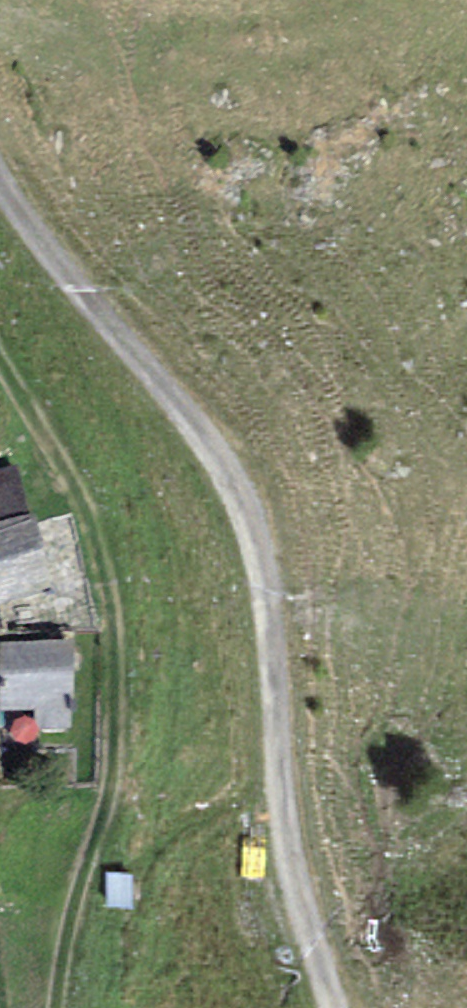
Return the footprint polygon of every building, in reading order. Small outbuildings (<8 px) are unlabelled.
[(51,603),(23,468),(0,473),(0,614),(51,603)] [(0,650),(0,728),(70,731),(73,653),(0,650)]
